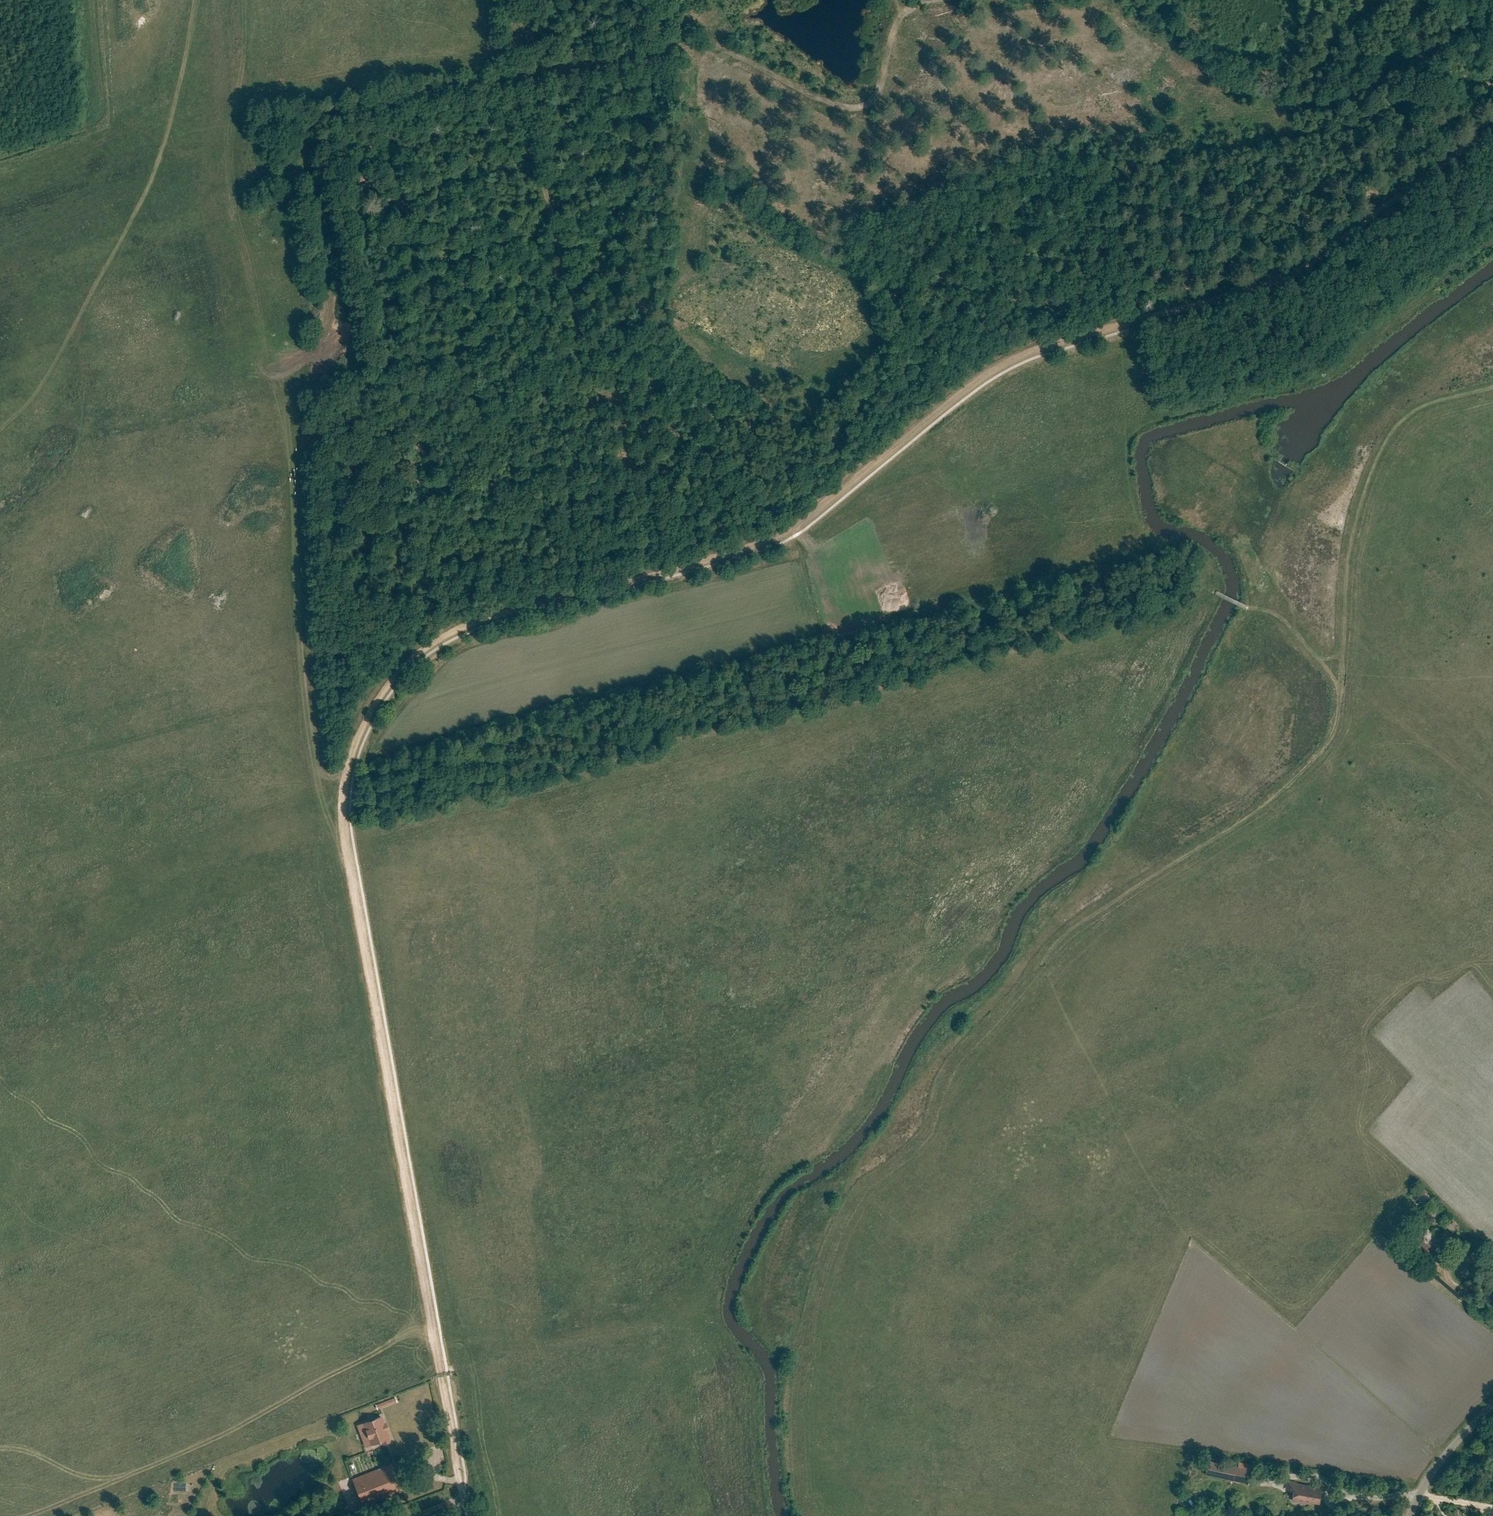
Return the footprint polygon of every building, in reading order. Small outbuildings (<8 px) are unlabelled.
[(1423,1190),(1416,1197),(1422,1203),(1429,1196),(1423,1190)] [(376,1409),(395,1402),(393,1397),(374,1404),(376,1409)] [(364,1423),(372,1444),(389,1438),(381,1417),(364,1423)] [(390,1464),(352,1479),(362,1506),(401,1491),(390,1464)] [(1250,1470),(1223,1464),(1220,1478),(1229,1480),(1230,1479),(1248,1482),(1250,1470)] [(1319,1503),(1322,1488),(1296,1484),(1296,1483),(1288,1482),(1287,1490),(1299,1492),(1297,1502),(1311,1504),(1311,1502),(1319,1503)]
